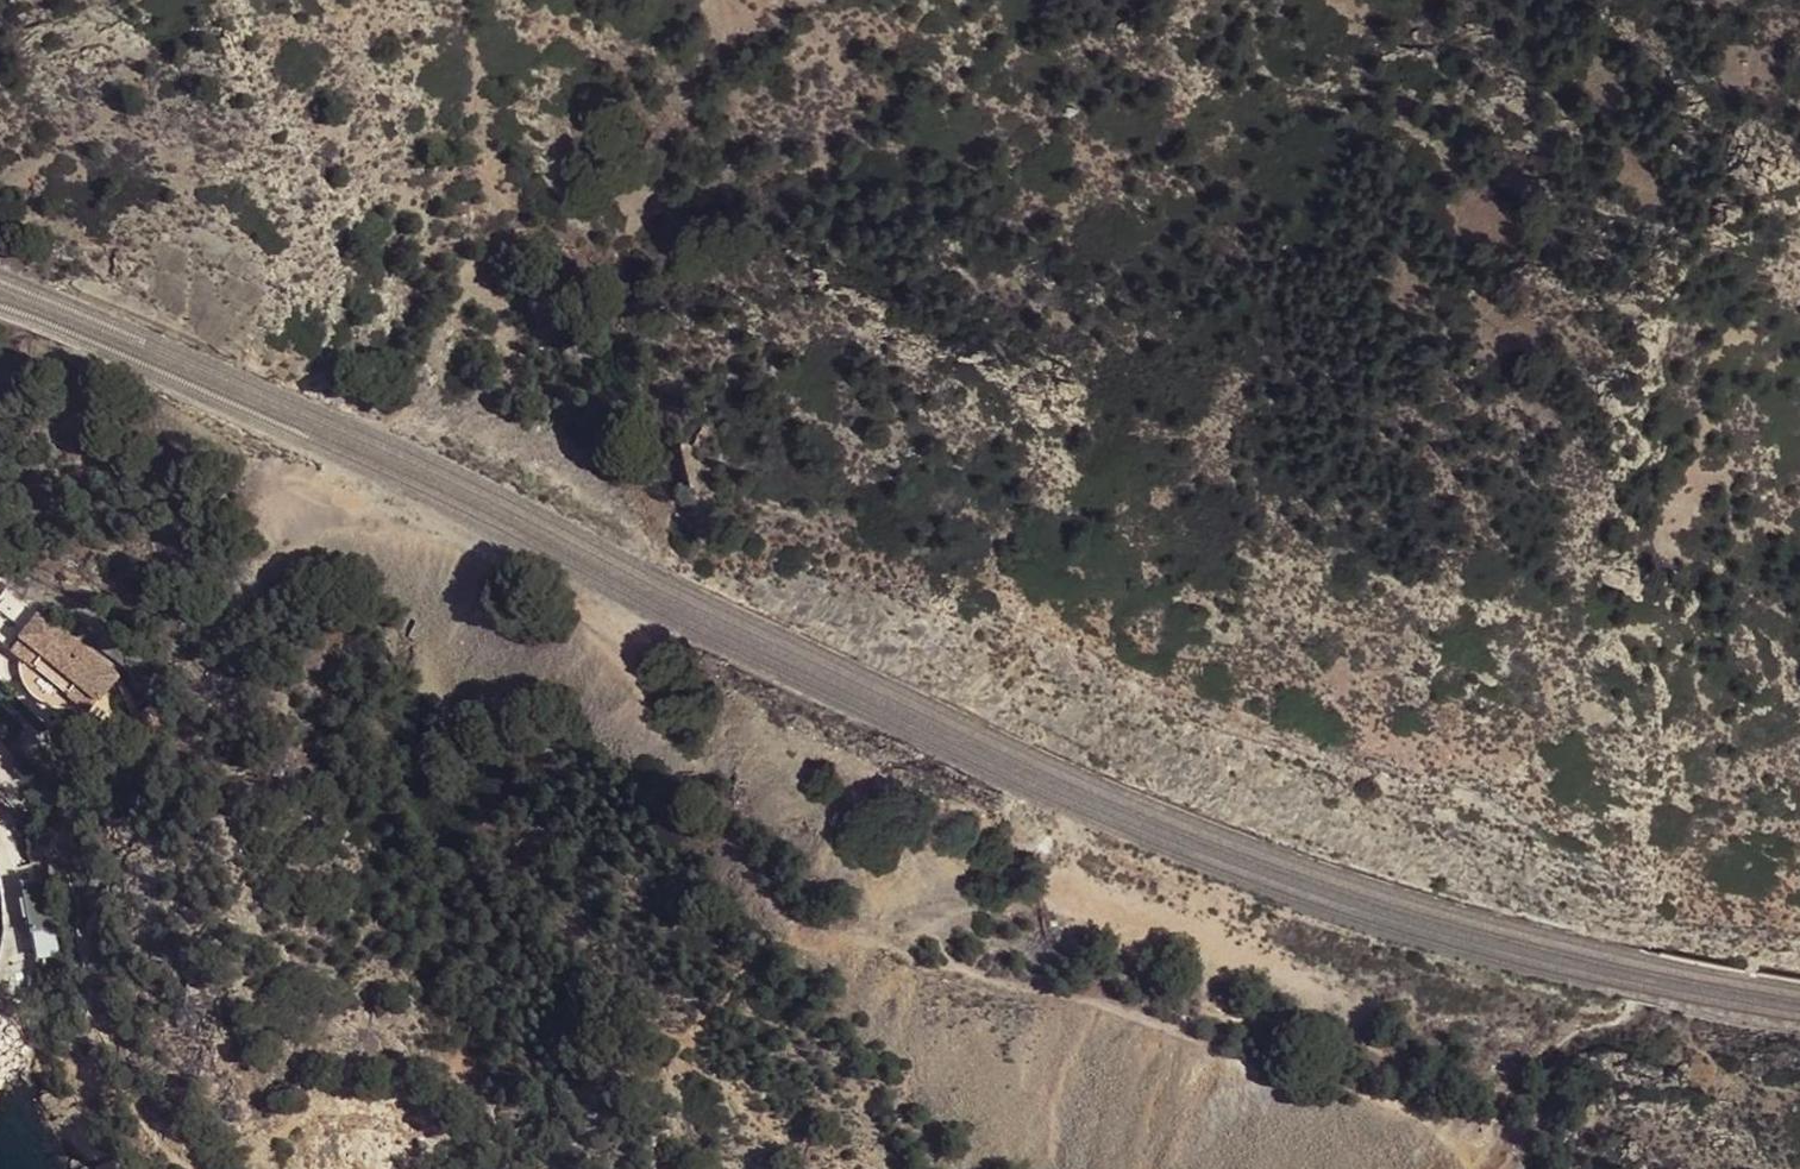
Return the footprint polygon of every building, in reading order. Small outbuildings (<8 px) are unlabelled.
[(9,547),(0,535),(0,552),(9,547)] [(118,674),(39,614),(18,641),(20,643),(22,644),(13,655),(19,659),(29,667),(28,672),(32,681),(34,687),(37,691),(42,695),(46,697),(49,699),(55,700),(62,700),(66,700),(71,700),(78,706),(85,712),(95,699),(99,702),(118,675),(118,674)] [(34,687),(32,681),(28,672),(29,667),(19,659),(18,661),(18,666),(18,672),(19,678),(21,682),(23,687),(26,692),(29,696),(33,700),(37,703),(42,705),(47,708),(52,709),(58,710),(63,710),(68,709),(74,708),(78,706),(71,700),(66,700),(62,700),(55,700),(49,699),(46,697),(42,695),(37,691),(34,687)] [(54,927),(45,880),(22,884),(30,932),(37,968),(46,966),(45,959),(52,958),(47,928),(54,927)]
